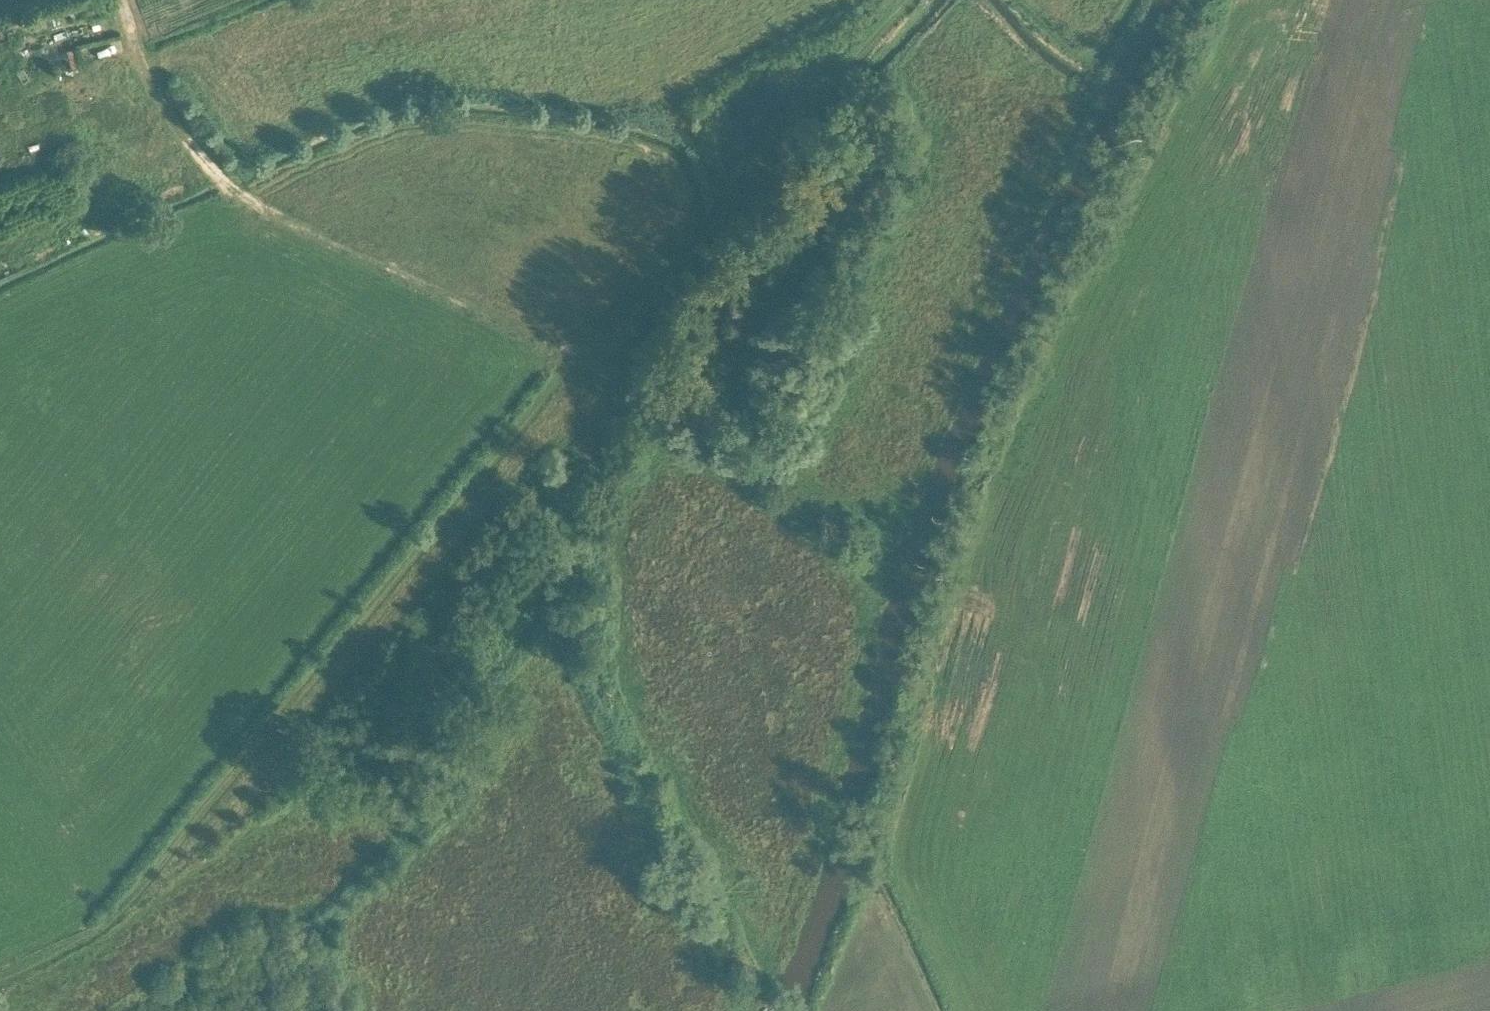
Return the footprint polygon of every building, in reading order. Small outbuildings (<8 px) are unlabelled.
[(22,15),(4,20),(6,28),(24,23),(22,15)]
